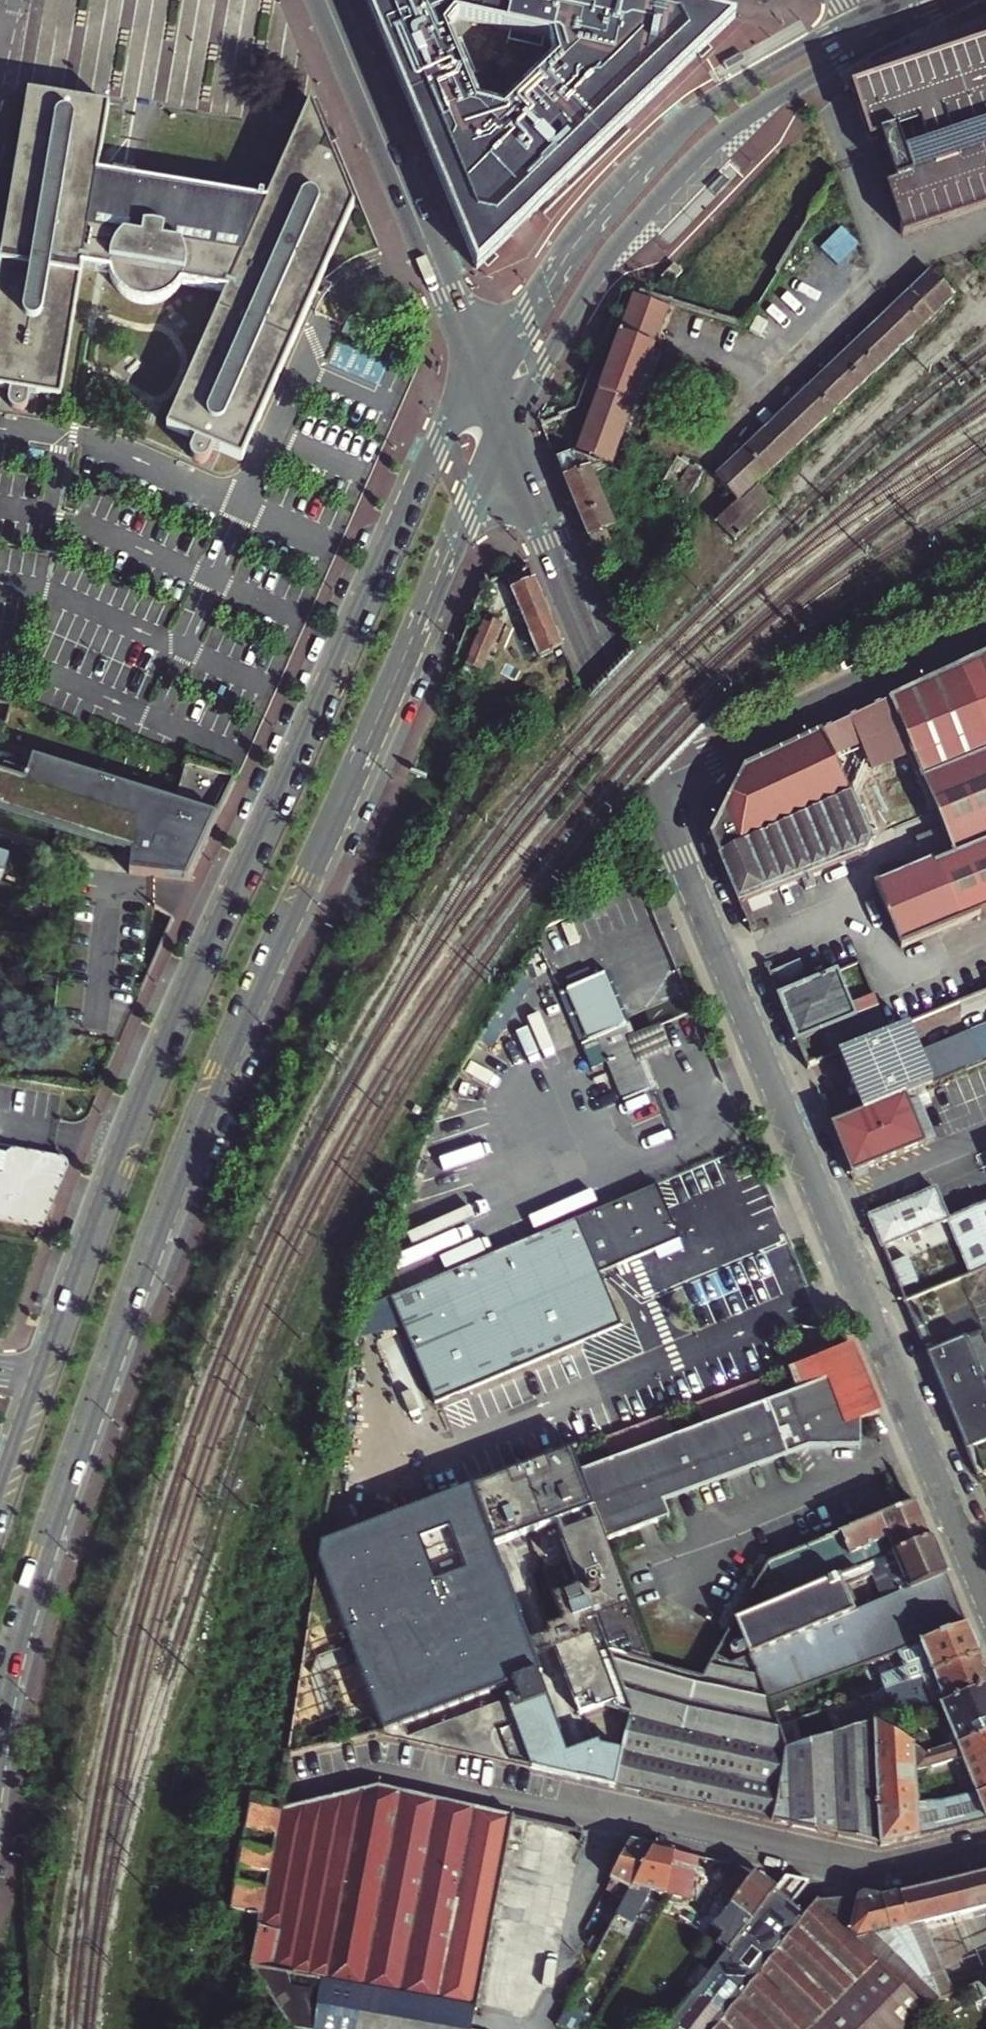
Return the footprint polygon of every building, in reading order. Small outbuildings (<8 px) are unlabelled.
[(223,19),(244,16),(242,0),(220,0),(223,19)] [(474,270),(729,19),(649,0),(367,0),(474,270)] [(123,97),(187,99),(188,70),(197,70),(198,42),(211,42),(212,17),(185,16),(185,33),(159,32),(158,50),(160,50),(160,67),(139,66),(139,78),(124,78),(123,97)] [(901,238),(985,209),(985,41),(852,85),(901,238)] [(0,253),(0,388),(8,390),(7,403),(8,406),(11,409),(15,411),(19,411),(22,410),(26,406),(28,393),(59,397),(81,268),(108,272),(108,279),(108,285),(111,293),(115,302),(121,308),(129,312),(136,315),(146,315),(155,314),(162,311),(169,307),(174,302),(177,296),(181,285),(224,292),(165,428),(194,441),(190,451),(190,457),(193,461),(198,464),(205,462),(213,448),(241,460),(352,204),(314,111),(302,116),(295,131),(263,200),(132,179),(130,179),(131,175),(111,172),(110,175),(96,174),(100,152),(106,105),(26,91),(0,253)] [(821,211),(778,285),(805,300),(848,227),(821,211)] [(714,524),(736,546),(774,511),(756,492),(957,298),(934,276),(717,483),(736,503),(714,524)] [(639,302),(592,419),(580,450),(615,464),(673,314),(639,302)] [(348,316),(341,332),(368,344),(375,327),(348,316)] [(558,465),(595,554),(611,548),(607,537),(609,536),(608,535),(614,532),(595,484),(609,478),(606,471),(573,459),(558,465)] [(371,494),(381,496),(387,470),(377,467),(371,494)] [(543,655),(564,647),(531,569),(512,577),(543,655)] [(508,638),(493,632),(474,680),(490,686),(508,638)] [(889,702),(897,720),(856,739),(869,764),(872,771),(911,753),(941,825),(915,835),(907,859),(912,869),(876,884),(901,949),(985,913),(985,655),(889,702)] [(889,702),(821,733),(841,777),(869,764),(856,739),(897,720),(889,702)] [(0,703),(0,712),(8,714),(11,706),(0,703)] [(711,838),(747,922),(754,919),(747,901),(863,853),(870,839),(856,808),(870,802),(863,787),(848,794),(841,777),(821,733),(746,769),(711,838)] [(134,855),(130,876),(191,881),(217,816),(0,751),(0,812),(134,855)] [(204,804),(238,813),(247,777),(197,764),(189,792),(206,797),(204,804)] [(770,977),(798,1046),(878,1012),(873,999),(852,1007),(838,974),(812,985),(802,963),(770,977)] [(599,1041),(624,1103),(656,1090),(607,972),(569,988),(590,1043),(599,1041)] [(838,1053),(864,1116),(923,1092),(982,1066),(967,1030),(917,1051),(906,1025),(838,1053)] [(832,1129),(853,1176),(925,1146),(922,1137),(929,1135),(920,1111),(929,1106),(923,1092),(864,1116),(832,1129)] [(43,1227),(71,1162),(67,1156),(51,1153),(16,1147),(8,1152),(0,1151),(0,1220),(43,1227)] [(657,1185),(392,1295),(434,1402),(622,1327),(601,1273),(680,1242),(657,1185)] [(870,1218),(905,1302),(969,1275),(946,1220),(933,1191),(870,1218)] [(946,1220),(969,1275),(985,1268),(985,1203),(946,1220)] [(926,1352),(967,1449),(985,1441),(985,1332),(985,1330),(926,1352)] [(578,1474),(605,1545),(655,1525),(647,1501),(656,1498),(658,1506),(807,1449),(857,1448),(858,1419),(878,1411),(852,1346),(789,1369),(798,1390),(769,1402),(759,1379),(697,1404),(706,1426),(676,1438),(667,1415),(604,1438),(613,1461),(578,1474)] [(616,1788),(621,1752),(595,1746),(563,1757),(536,1677),(542,1676),(502,1573),(521,1566),(520,1563),(564,1546),(580,1587),(553,1598),(562,1624),(549,1630),(585,1716),(603,1708),(632,1714),(611,1652),(651,1663),(605,1545),(578,1474),(569,1453),(425,1506),(325,1544),(292,1757),(383,1738),(616,1788)] [(769,1565),(737,1618),(842,1578),(932,1543),(916,1504),(769,1565)] [(883,1573),(893,1598),(946,1578),(932,1543),(842,1578),(845,1587),(883,1573)] [(771,1705),(901,1657),(969,1632),(946,1578),(893,1598),(855,1613),(845,1587),(842,1578),(737,1618),(717,1651),(731,1665),(755,1660),(771,1705)] [(881,1682),(885,1694),(980,1660),(969,1632),(901,1657),(907,1673),(881,1682)] [(702,1678),(651,1663),(611,1652),(632,1714),(621,1752),(616,1788),(774,1823),(781,1788),(788,1751),(771,1705),(755,1660),(731,1665),(721,1678),(705,1671),(702,1678)] [(944,1705),(985,1689),(985,1674),(980,1660),(885,1694),(864,1702),(872,1725),(879,1723),(943,1703),(944,1705)] [(904,1742),(913,1749),(928,1760),(985,1738),(985,1689),(944,1705),(953,1728),(948,1730),(947,1727),(904,1742)] [(872,1725),(788,1751),(781,1788),(829,1799),(827,1815),(838,1816),(833,1833),(817,1829),(816,1833),(883,1847),(879,1723),(872,1725)] [(904,1742),(879,1723),(883,1847),(919,1839),(917,1810),(915,1779),(913,1749),(904,1742)] [(970,1780),(985,1774),(985,1738),(928,1760),(913,1749),(915,1779),(963,1762),(970,1780)] [(917,1810),(919,1839),(985,1824),(985,1774),(970,1780),(976,1798),(945,1808),(917,1810)] [(284,1809),(251,1804),(246,1832),(277,1838),(275,1850),(244,1844),(239,1869),(269,1874),(266,1886),(237,1880),(231,1908),(260,1914),(250,1968),(288,2028),(311,2028),(320,1983),(478,2011),(511,1842),(523,1844),(527,1821),(377,1787),(284,1809)] [(829,1799),(781,1788),(774,1823),(816,1833),(817,1829),(833,1833),(838,1816),(827,1815),(829,1799)] [(629,1843),(609,1880),(630,1892),(653,1848),(629,1843)] [(653,1848),(630,1892),(614,1920),(633,1923),(650,1892),(659,1893),(676,1854),(653,1848)] [(693,1900),(700,1858),(676,1854),(659,1893),(693,1900)] [(713,1944),(721,1951),(776,1890),(753,1870),(744,1868),(725,1888),(737,1898),(730,1906),(739,1915),(713,1944)] [(902,1895),(910,1932),(985,1914),(985,1874),(902,1895)] [(787,1877),(776,1890),(792,1903),(810,1883),(787,1877)] [(669,2028),(712,2028),(740,1997),(807,1917),(792,1903),(776,1890),(721,1951),(727,1957),(669,2028)] [(869,1895),(861,1896),(848,1936),(856,1945),(910,1932),(902,1895),(884,1899),(869,1895)] [(807,1917),(740,1997),(773,2028),(813,2028),(856,1984),(852,1946),(856,1945),(848,1936),(861,1896),(818,1903),(807,1917)] [(813,2028),(913,2028),(927,2015),(856,1945),(852,1946),(856,1984),(813,2028)] [(740,1997),(712,2028),(773,2028),(740,1997)]
